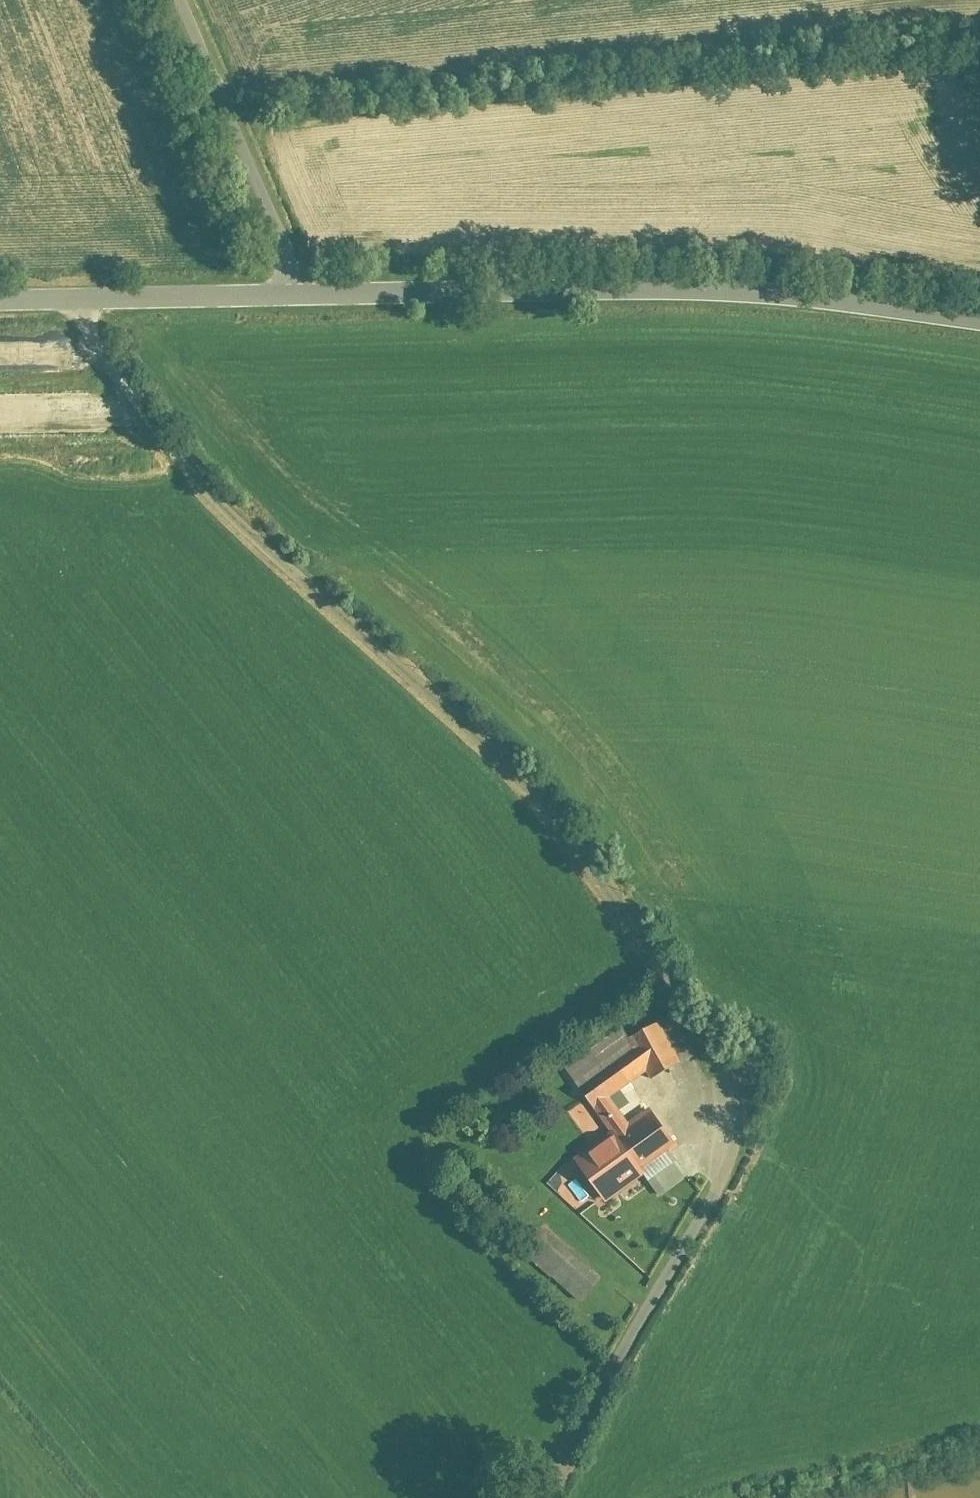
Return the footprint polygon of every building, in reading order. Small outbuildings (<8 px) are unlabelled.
[(626,1058),(566,1101),(593,1146),(567,1168),(604,1212),(636,1185),(657,1210),(696,1178),(675,1153),(669,1145),(638,1108),(618,1125),(605,1102),(638,1079),(640,1084),(668,1069),(645,1026),(617,1042),(626,1058)] [(510,1253),(564,1301),(586,1275),(533,1228),(510,1253)]
